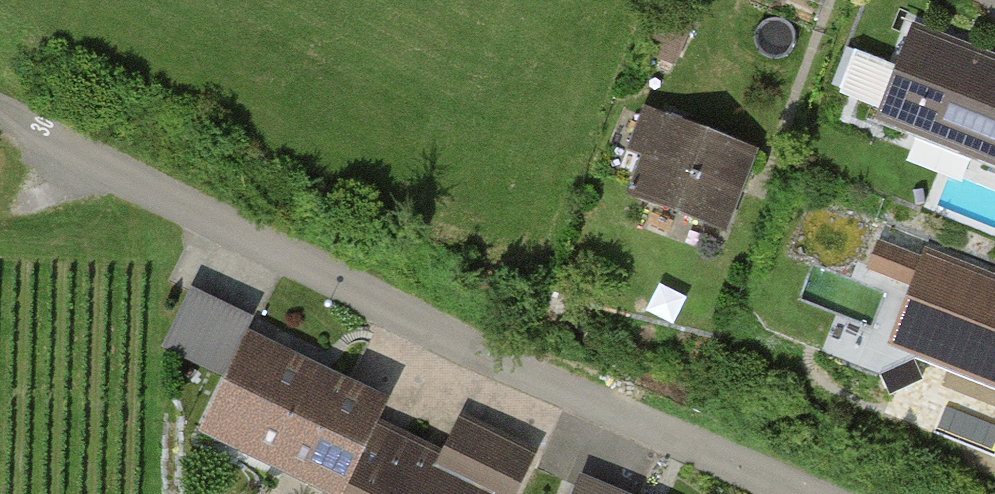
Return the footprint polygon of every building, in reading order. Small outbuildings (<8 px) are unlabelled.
[(910,24),(876,119),(994,161),(994,55),(910,24)] [(736,223),(763,147),(665,112),(638,188),(736,223)] [(929,250),(894,339),(994,378),(994,276),(929,250)] [(236,375),(258,328),(265,314),(198,283),(170,344),(236,375)] [(398,393),(258,328),(236,375),(214,423),(337,481),(353,488),(386,418),(398,393)] [(353,488),(337,481),(331,493),(523,493),(543,450),(468,415),(452,449),(386,418),(353,488)] [(590,474),(581,493),(641,493),(590,474)]
